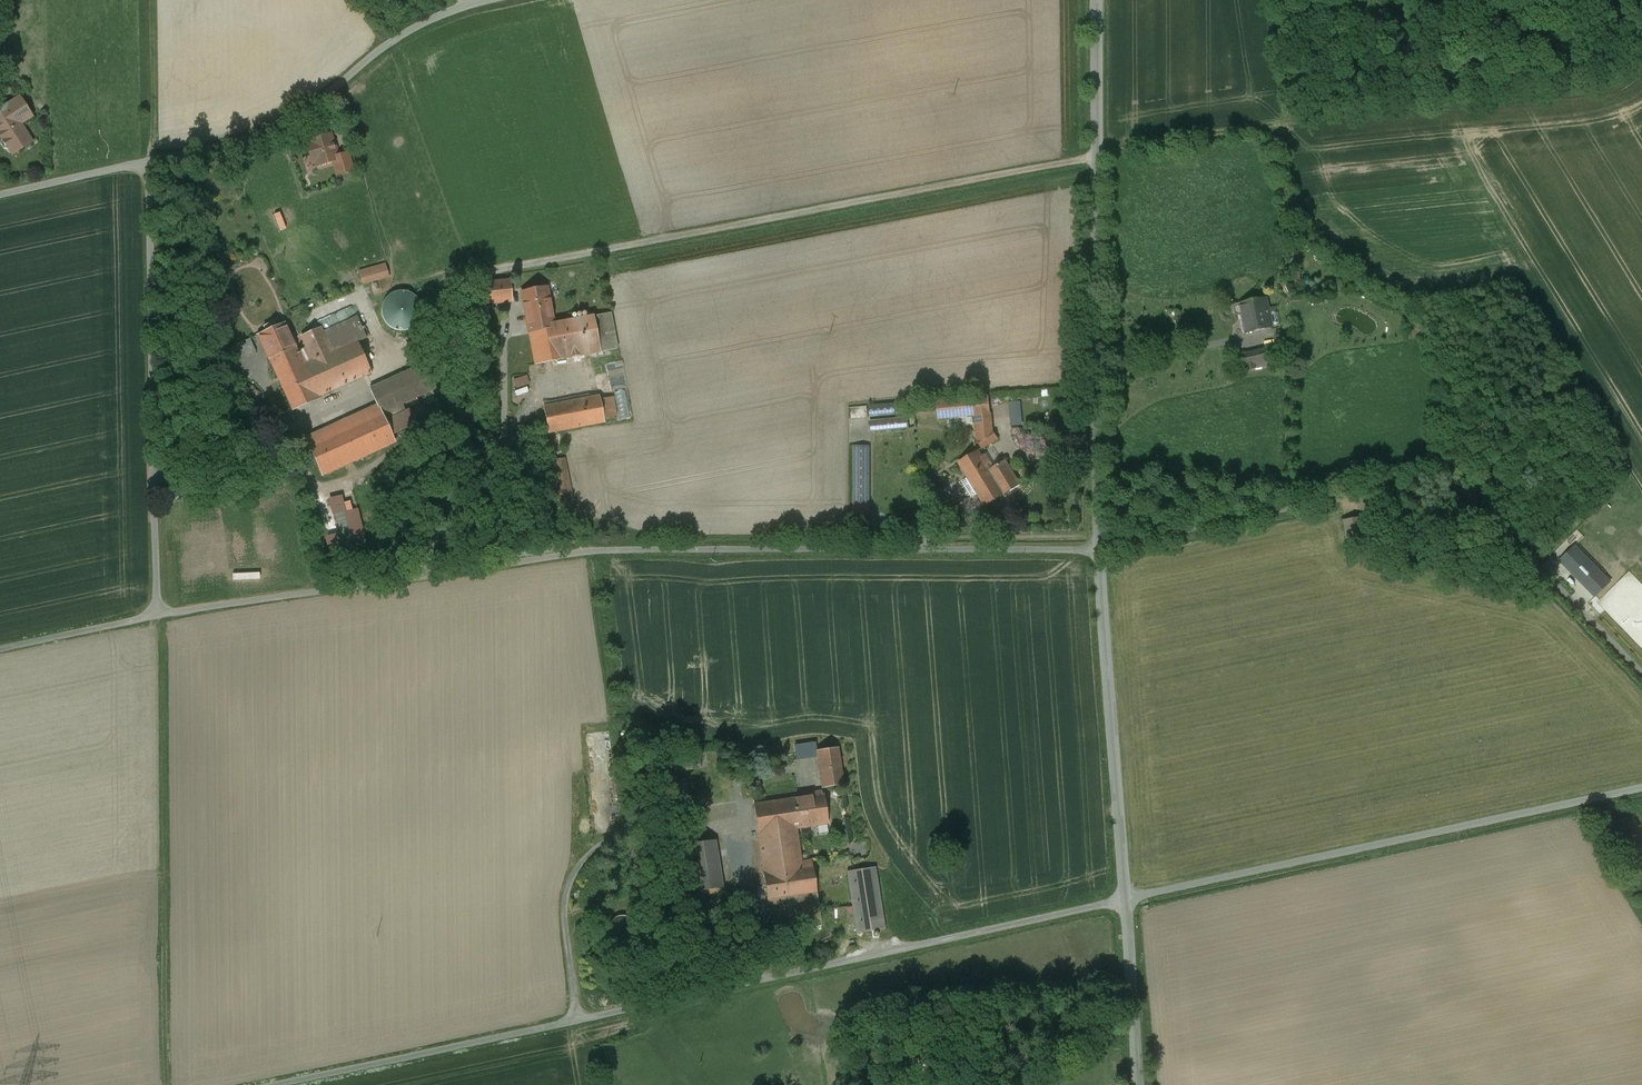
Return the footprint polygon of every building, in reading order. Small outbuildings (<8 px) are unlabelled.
[(20,97),(0,109),(0,134),(4,140),(9,148),(13,154),(33,142),(20,124),(32,116),(20,97)] [(317,165),(333,161),(338,160),(337,156),(330,134),(310,140),(310,142),(306,143),(310,156),(314,155),(317,165)] [(348,153),(337,156),(338,160),(333,161),(337,175),(353,170),(348,153)] [(385,263),(359,271),(363,284),(389,277),(385,263)] [(1293,287),(1302,286),(1301,270),(1293,271),(1293,287)] [(511,281),(486,283),(488,304),(513,302),(511,281)] [(535,365),(562,360),(555,324),(548,287),(521,291),(535,365)] [(408,290),(404,290),(397,290),(391,293),(387,298),(384,304),(383,311),(385,317),(389,323),(394,326),(401,328),(406,328),(413,326),(419,321),(422,314),(423,308),(422,304),(419,297),(414,293),(408,290)] [(1266,298),(1242,304),(1247,332),(1274,325),(1273,321),(1272,322),(1266,298)] [(555,324),(562,360),(604,352),(618,349),(611,313),(555,324)] [(299,352),(320,397),(372,373),(358,342),(367,337),(357,317),(324,332),(320,327),(302,336),(306,348),(299,352)] [(320,397),(299,352),(284,322),(277,326),(274,321),(264,326),(266,331),(258,334),(293,410),(320,397)] [(242,341),(225,350),(231,363),(249,355),(242,341)] [(1277,364),(1273,348),(1238,356),(1239,372),(1277,364)] [(436,388),(425,364),(370,389),(380,412),(309,444),(323,475),(395,442),(385,421),(406,411),(402,404),(436,388)] [(600,396),(544,406),(549,433),(560,431),(604,423),(604,418),(617,416),(613,397),(601,399),(600,396)] [(966,401),(938,404),(940,418),(976,415),(978,439),(983,448),(997,440),(992,431),(991,413),(990,413),(988,397),(966,399),(966,401)] [(1019,420),(1034,420),(1033,399),(1009,400),(1010,424),(1019,424),(1019,420)] [(895,403),(868,406),(869,414),(897,411),(895,403)] [(908,420),(871,424),(871,431),(908,428),(908,420)] [(868,446),(854,446),(854,524),(870,524),(869,501),(867,501),(868,446)] [(959,463),(969,478),(978,494),(986,506),(1021,485),(1005,461),(994,468),(989,460),(985,462),(978,451),(959,463)] [(579,526),(565,458),(551,461),(554,476),(564,530),(579,526)] [(974,497),(978,494),(969,478),(964,481),(962,485),(969,496),(974,497)] [(344,490),(320,495),(330,535),(354,529),(344,490)] [(1368,510),(1350,514),(1356,541),(1374,537),(1368,510)] [(1575,546),(1560,560),(1624,626),(1637,613),(1630,606),(1631,603),(1575,546)] [(839,748),(818,751),(823,787),(843,784),(839,748)] [(754,803),(758,834),(797,829),(828,823),(824,793),(754,803)] [(801,861),(797,829),(758,834),(771,926),(821,918),(811,859),(801,861)] [(717,839),(687,845),(696,895),(723,892),(717,839)] [(875,867),(848,871),(857,932),(885,928),(875,867)]
